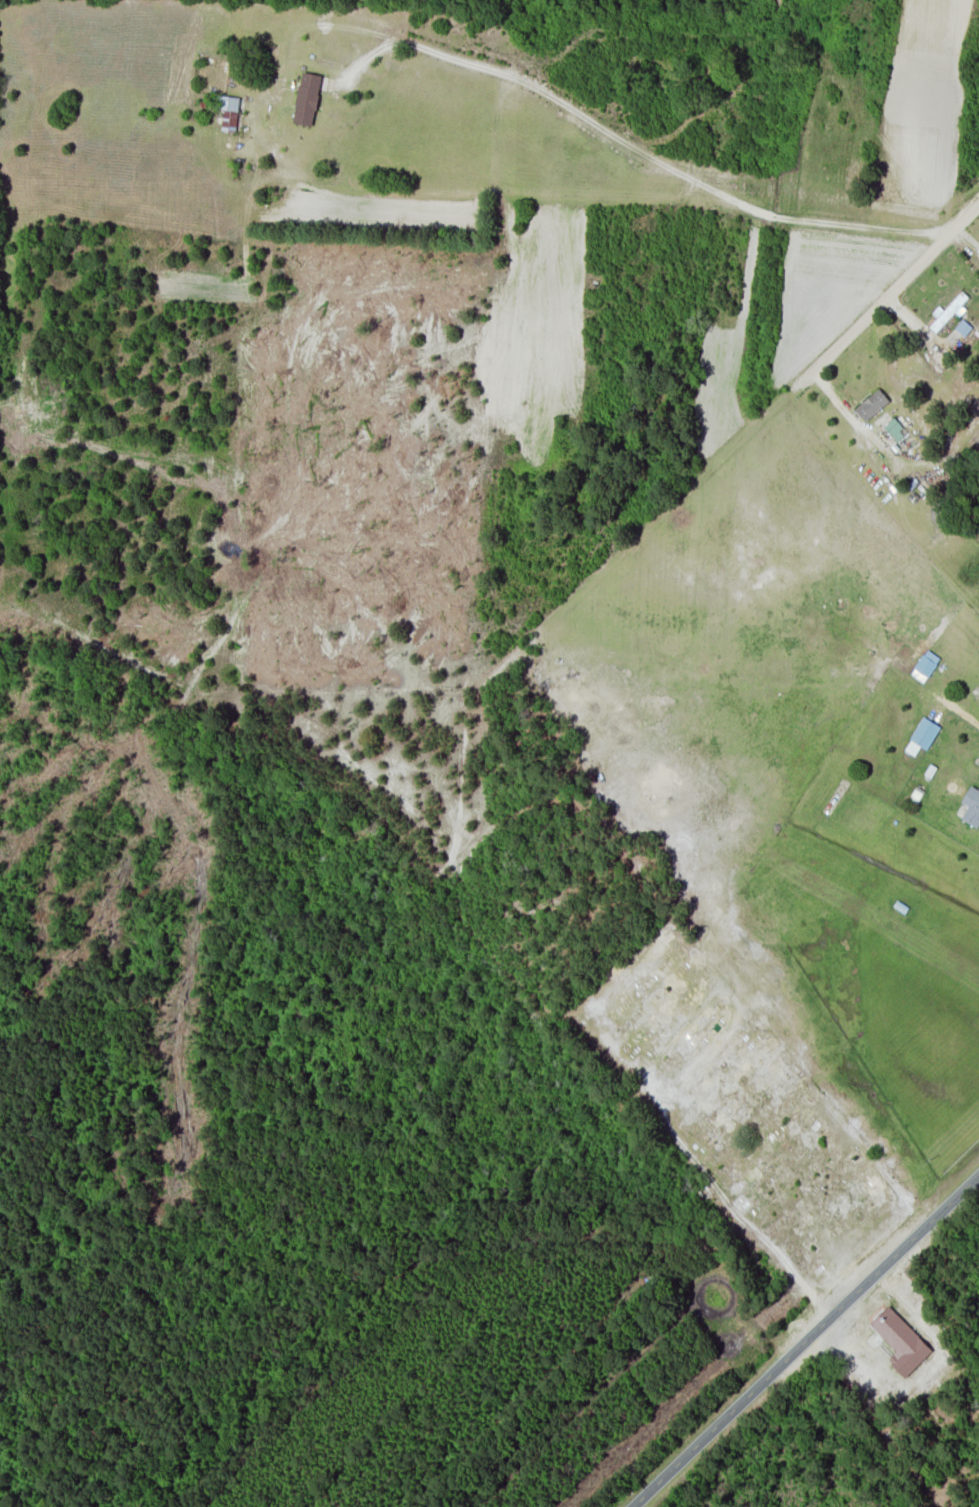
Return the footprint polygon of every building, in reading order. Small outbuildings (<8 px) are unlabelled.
[(313,125),(321,74),(300,71),(293,122),(313,125)] [(221,130),(237,130),(238,96),(222,95),(221,130)] [(932,312),(937,317),(929,326),(937,333),(962,306),(961,304),(968,296),(962,290),(944,310),(938,305),(932,312)] [(865,421),(889,401),(879,388),(854,408),(865,421)] [(908,432),(894,417),(883,426),(897,441),(908,432)] [(924,682),(940,658),(927,648),(910,673),(924,682)] [(978,824),(978,788),(970,784),(962,802),(967,804),(961,818),(978,827),(978,824)] [(932,1350),(888,1304),(869,1323),(896,1351),(888,1359),(905,1376),(932,1350)]
